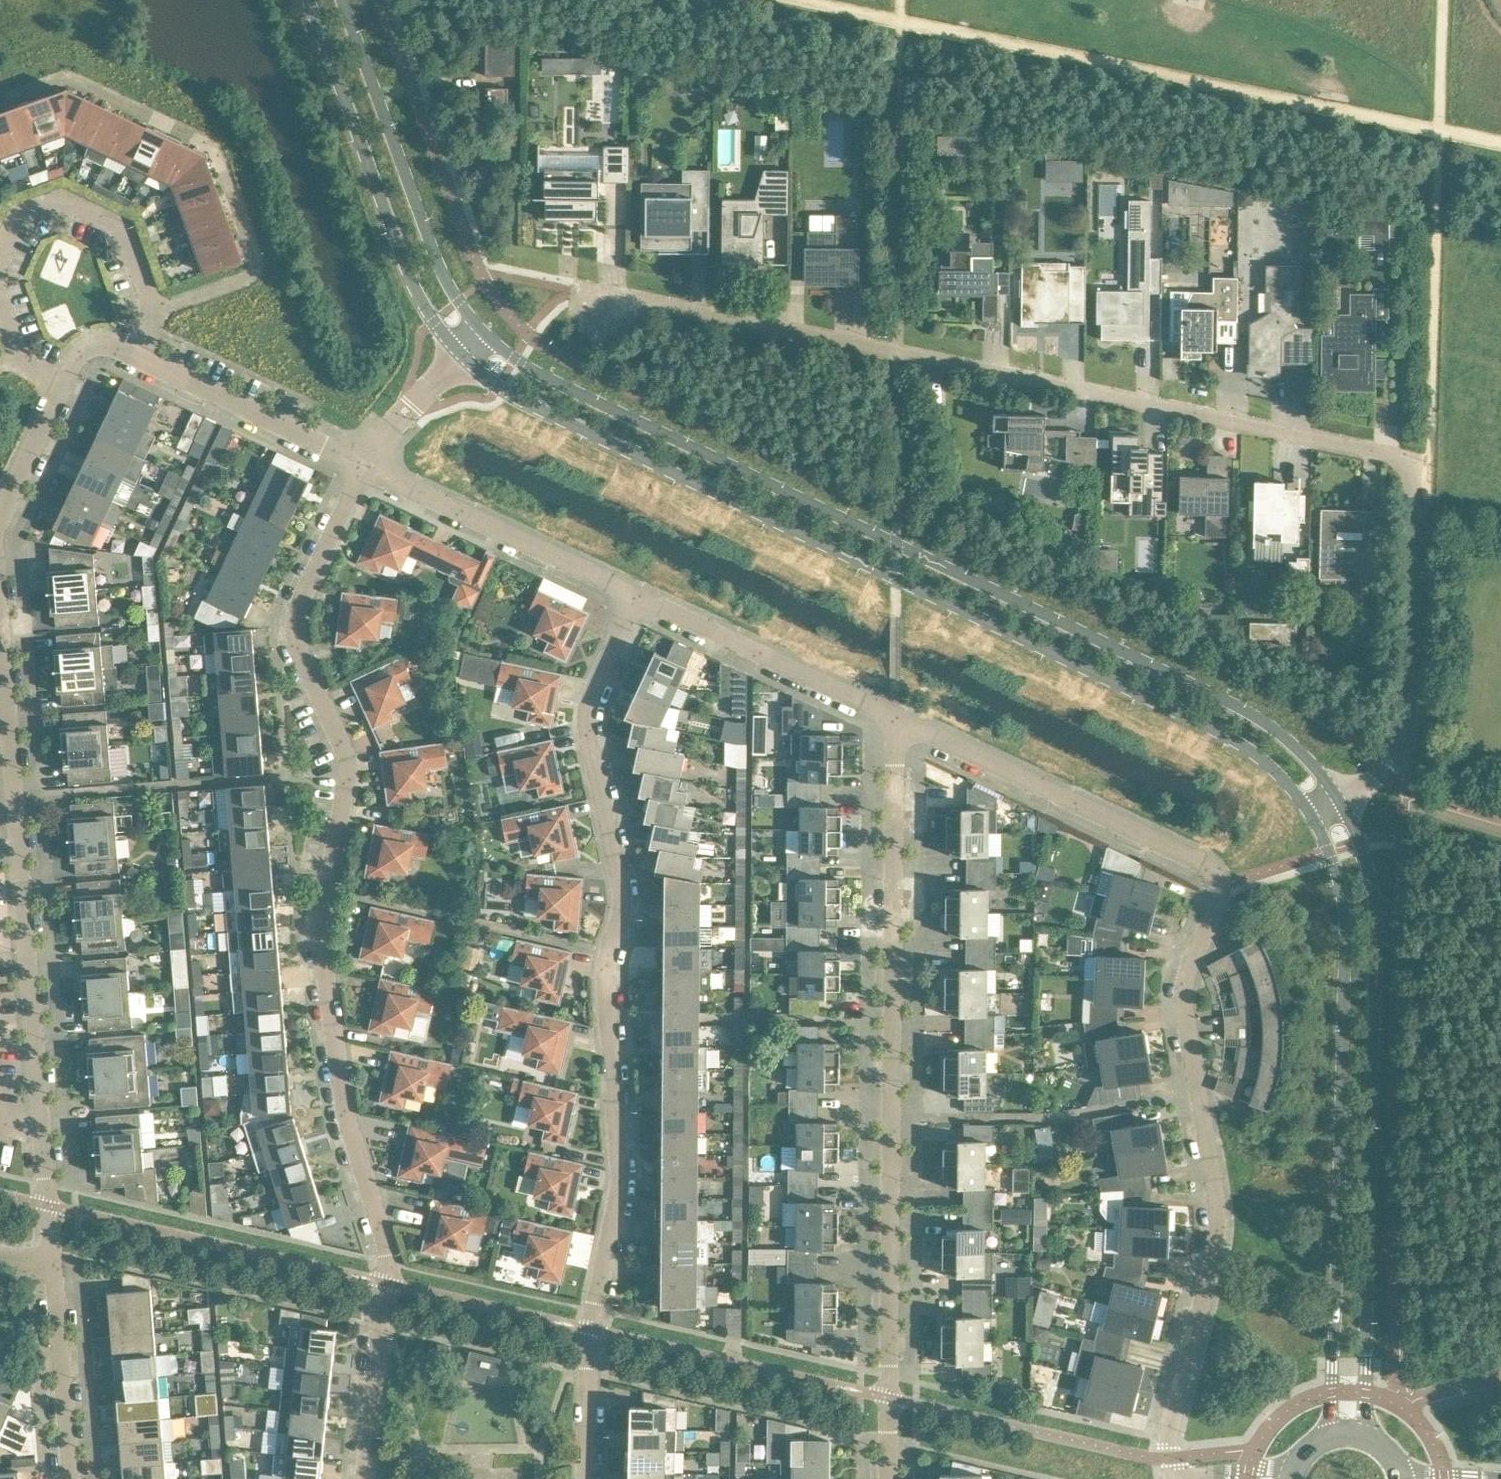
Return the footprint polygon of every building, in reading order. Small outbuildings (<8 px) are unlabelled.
[(515,41),(486,41),(486,76),(515,76),(515,41)] [(564,73),(564,57),(541,57),(541,73),(564,73)] [(68,132),(69,133),(86,96),(86,95),(83,101),(70,95),(73,89),(68,87),(55,92),(49,94),(51,100),(63,133),(64,132),(68,132)] [(508,104),(508,88),(486,88),(486,104),(508,104)] [(87,96),(86,96),(69,133),(89,142),(107,105),(106,105),(104,111),(84,102),(87,96)] [(30,101),(28,102),(30,108),(42,140),(44,150),(65,142),(65,137),(64,132),(63,133),(51,100),(45,102),(43,97),(30,102),(30,101)] [(108,106),(107,105),(89,142),(85,155),(104,164),(110,152),(125,121),(105,112),(108,106)] [(7,109),(20,148),(42,140),(30,108),(9,115),(7,109)] [(20,148),(7,109),(6,109),(8,115),(1,118),(0,115),(0,155),(20,148)] [(110,152),(131,162),(148,125),(145,130),(125,121),(110,152)] [(149,125),(148,125),(131,162),(151,172),(169,135),(167,134),(156,129),(153,134),(146,131),(149,125)] [(151,172),(145,182),(165,192),(174,183),(172,182),(187,150),(186,150),(179,147),(181,141),(170,136),(169,135),(151,172)] [(940,136),(940,150),(957,150),(957,136),(940,136)] [(194,147),(189,144),(187,150),(172,182),(174,183),(175,185),(176,186),(214,172),(214,171),(208,173),(203,160),(209,158),(207,153),(194,147)] [(630,146),(604,146),(603,169),(545,169),(545,198),(534,198),(534,199),(546,199),(546,219),(560,219),(560,216),(579,216),(579,219),(598,220),(598,200),(607,200),(607,198),(599,198),(599,182),(630,182),(630,146)] [(125,173),(129,165),(112,156),(108,164),(125,173)] [(50,181),(48,182),(51,189),(64,185),(64,176),(64,167),(49,172),(50,181)] [(659,253),(679,254),(679,252),(678,252),(678,250),(692,250),(692,207),(710,207),(710,170),(683,170),(683,183),(642,183),(641,249),(660,250),(660,252),(659,252),(659,253)] [(722,198),(722,264),(746,264),(746,267),(758,267),(758,264),(764,264),(765,215),(790,215),(790,170),(764,170),(755,199),(722,198)] [(214,172),(176,186),(183,207),(216,195),(208,175),(214,172)] [(1152,174),(1151,184),(1162,184),(1162,174),(1152,174)] [(23,199),(37,194),(34,187),(30,175),(12,181),(18,192),(20,192),(23,199)] [(64,185),(76,191),(79,183),(64,176),(64,185)] [(34,187),(37,194),(51,189),(48,182),(34,187)] [(79,183),(76,191),(89,197),(92,190),(79,183)] [(102,188),(96,200),(110,207),(115,194),(102,188)] [(1241,191),(1240,205),(1248,205),(1252,200),(1253,192),(1241,191)] [(20,192),(18,192),(5,197),(11,204),(23,199),(20,192)] [(115,194),(110,207),(123,213),(126,206),(129,207),(132,202),(115,194)] [(183,207),(191,228),(229,215),(229,214),(223,216),(216,195),(183,207)] [(0,207),(0,213),(5,216),(11,204),(5,197),(0,207)] [(1128,292),(1100,292),(1100,287),(1098,287),(1098,322),(1099,322),(1102,322),(1102,339),(1143,340),(1143,334),(1143,332),(1149,332),(1150,293),(1160,293),(1160,299),(1162,299),(1162,257),(1150,257),(1151,200),(1129,200),(1129,210),(1125,210),(1125,219),(1125,228),(1129,228),(1128,292)] [(126,206),(123,213),(135,219),(141,213),(146,209),(132,202),(129,207),(126,206)] [(141,213),(135,219),(139,231),(147,229),(141,213)] [(860,248),(858,248),(858,215),(836,214),(836,231),(807,231),(807,247),(805,247),(805,284),(859,285),(860,248)] [(1389,252),(1389,220),(1385,219),(1357,214),(1356,215),(1359,215),(1359,235),(1373,235),(1374,250),(1389,249),(1388,252),(1389,252)] [(191,228),(198,250),(231,238),(223,217),(230,215),(229,215),(191,228)] [(1403,223),(1391,223),(1391,237),(1403,237),(1403,223)] [(139,231),(144,245),(152,243),(147,229),(139,231)] [(238,259),(231,238),(198,250),(206,271),(205,271),(206,272),(245,258),(244,257),(238,259)] [(152,243),(144,245),(149,259),(157,256),(152,243)] [(941,264),(941,271),(940,271),(940,293),(983,293),(983,320),(985,320),(985,319),(995,319),(995,323),(998,323),(998,272),(992,272),(992,256),(973,256),(973,250),(950,249),(950,264),(941,264)] [(1038,323),(1070,323),(1070,298),(1085,298),(1086,266),(1070,266),(1070,262),(1069,262),(1069,270),(1046,270),(1039,264),(1023,264),(1023,262),(1022,262),(1022,279),(1020,279),(1020,296),(1022,296),(1021,326),(1038,326),(1038,323)] [(1280,363),(1314,364),(1314,328),(1297,327),(1294,323),(1302,319),(1302,265),(1266,265),(1266,292),(1279,292),(1278,308),(1250,324),(1249,375),(1272,375),(1272,360),(1280,360),(1280,363)] [(163,272),(155,275),(160,289),(168,286),(163,272)] [(1174,307),(1173,332),(1182,332),(1181,340),(1181,358),(1201,358),(1201,350),(1217,350),(1217,342),(1218,328),(1215,328),(1215,321),(1218,321),(1218,320),(1237,321),(1238,321),(1238,277),(1234,277),(1213,277),(1213,292),(1192,291),(1192,292),(1185,307),(1174,307)] [(1373,295),(1352,295),(1352,315),(1337,315),(1337,307),(1324,306),(1323,336),(1323,389),(1374,389),(1374,318),(1389,319),(1389,284),(1388,284),(1388,288),(1373,288),(1373,295)] [(156,407),(154,406),(160,395),(124,378),(108,413),(145,431),(156,407)] [(108,413),(97,436),(134,454),(145,431),(108,413)] [(994,421),(993,430),(1005,430),(1004,469),(1021,469),(1021,471),(1027,471),(1027,469),(1037,470),(1044,470),(1044,457),(1045,456),(1045,435),(1045,431),(1045,430),(1046,415),(1032,414),(1025,414),(994,414),(994,421)] [(206,445),(217,423),(206,417),(195,439),(206,445)] [(217,465),(234,431),(222,425),(206,460),(217,465)] [(1167,516),(1168,501),(1166,501),(1163,501),(1164,453),(1149,453),(1149,448),(1139,448),(1139,435),(1127,435),(1127,431),(1109,431),(1109,448),(1113,448),(1111,491),(1111,500),(1111,502),(1129,502),(1129,515),(1167,516)] [(187,449),(193,438),(183,434),(178,445),(187,449)] [(147,459),(134,454),(97,436),(86,459),(136,482),(147,459)] [(1067,436),(1066,460),(1066,461),(1096,467),(1097,437),(1067,436)] [(299,504),(315,469),(278,451),(261,486),(299,504)] [(1182,476),(1181,513),(1206,514),(1205,536),(1226,536),(1227,504),(1229,504),(1230,477),(1228,477),(1229,458),(1228,458),(1227,460),(1214,459),(1214,465),(1207,464),(1207,477),(1182,476)] [(86,459),(75,481),(113,499),(126,506),(137,483),(136,482),(86,459)] [(190,480),(196,467),(188,464),(183,476),(190,480)] [(75,481),(65,504),(102,522),(113,527),(119,513),(109,508),(113,499),(75,481)] [(1254,520),(1253,540),(1254,540),(1265,540),(1265,543),(1271,543),(1271,540),(1291,541),(1299,541),(1299,536),(1299,521),(1305,521),(1305,495),(1300,494),(1300,488),(1285,488),(1272,488),(1272,483),(1273,483),(1274,482),(1255,481),(1254,500),(1249,500),(1249,520),(1254,520)] [(159,493),(172,499),(177,489),(164,483),(159,493)] [(261,486),(251,509),(288,526),(299,504),(261,486)] [(177,489),(172,499),(179,503),(185,490),(178,487),(177,489)] [(184,505),(192,508),(198,496),(190,493),(184,505)] [(179,503),(172,499),(166,512),(173,515),(179,503)] [(1081,503),(1078,514),(1089,516),(1092,505),(1081,503)] [(91,545),(102,522),(65,504),(54,527),(91,545)] [(184,505),(173,528),(181,532),(184,534),(190,523),(186,521),(192,508),(184,505)] [(228,526),(240,531),(277,549),(288,526),(251,509),(247,517),(234,511),(228,526)] [(1354,574),(1362,574),(1380,575),(1382,575),(1383,532),(1363,532),(1363,515),(1362,515),(1338,514),(1338,511),(1339,511),(1339,509),(1321,509),(1320,578),(1321,578),(1321,582),(1336,583),(1337,574),(1350,574),(1350,577),(1354,578),(1354,574)] [(369,538),(357,563),(380,574),(386,562),(400,569),(407,555),(450,575),(449,577),(450,581),(458,585),(451,601),(473,607),(497,555),(487,550),(482,561),(380,513),(380,515),(369,538)] [(156,527),(159,521),(149,516),(146,522),(156,527)] [(173,528),(163,550),(170,554),(181,532),(173,528)] [(217,548),(217,549),(266,572),(277,549),(240,531),(229,554),(217,548)] [(156,532),(150,544),(150,545),(157,548),(163,536),(156,532)] [(51,542),(64,544),(66,540),(55,535),(51,542)] [(141,540),(134,554),(143,555),(153,557),(157,548),(150,545),(150,544),(141,540)] [(48,592),(48,593),(98,589),(98,588),(97,588),(94,554),(50,547),(52,570),(48,571),(48,579),(49,592),(48,592)] [(255,595),(266,572),(217,549),(211,561),(223,567),(218,577),(255,595)] [(153,557),(143,555),(144,573),(154,573),(153,557)] [(1298,561),(1290,561),(1289,576),(1294,580),(1309,581),(1310,558),(1298,558),(1298,561)] [(218,577),(208,599),(204,598),(195,617),(216,627),(236,626),(241,616),(244,618),(255,595),(218,577)] [(591,613),(581,608),(585,600),(586,600),(587,598),(544,578),(528,612),(542,618),(535,633),(549,640),(544,651),(567,662),(591,613)] [(1361,583),(1361,593),(1370,594),(1370,583),(1361,583)] [(98,589),(48,593),(48,594),(50,593),(51,615),(55,614),(56,628),(100,624),(97,590),(98,589)] [(363,636),(379,638),(381,622),(396,624),(399,598),(343,591),(336,645),(361,648),(363,636)] [(402,600),(400,614),(410,615),(412,601),(402,600)] [(148,624),(159,623),(157,606),(146,607),(148,624)] [(1235,634),(1235,633),(1235,614),(1211,614),(1211,621),(1211,622),(1234,634),(1235,634)] [(165,622),(166,635),(174,635),(173,621),(165,622)] [(1292,623),(1254,622),(1254,630),(1276,632),(1276,640),(1291,640),(1292,623)] [(159,623),(148,624),(149,641),(160,640),(159,623)] [(252,628),(205,632),(207,653),(217,652),(254,649),(252,628)] [(54,670),(54,671),(117,666),(117,665),(115,665),(113,644),(101,645),(100,632),(57,635),(58,649),(54,649),(55,657),(56,670),(54,670)] [(175,648),(174,635),(166,635),(167,649),(175,648)] [(677,686),(694,650),(675,640),(675,641),(667,657),(656,652),(655,651),(645,672),(677,686)] [(256,670),(254,649),(217,652),(218,673),(256,670)] [(463,660),(460,678),(497,686),(517,690),(514,706),(529,709),(527,722),(552,727),(564,674),(465,652),(463,660)] [(410,653),(403,656),(407,665),(413,662),(414,660),(410,653)] [(350,680),(373,730),(397,719),(391,708),(406,701),(399,686),(413,680),(402,657),(350,680)] [(168,663),(169,676),(177,676),(176,662),(168,663)] [(721,662),(720,695),(733,695),(733,667),(721,662)] [(160,663),(147,664),(148,682),(162,681),(160,663)] [(117,666),(54,671),(54,672),(56,672),(57,685),(58,693),(62,692),(63,706),(106,702),(105,688),(103,668),(117,667),(117,666)] [(747,674),(733,667),(733,695),(732,715),(747,715),(747,674)] [(220,693),(258,690),(256,670),(218,673),(220,693)] [(639,671),(635,680),(639,686),(637,690),(636,692),(668,706),(670,702),(677,686),(645,672),(645,674),(639,671)] [(178,689),(177,676),(169,676),(170,690),(178,689)] [(1378,695),(1378,686),(1379,685),(1368,685),(1367,696),(1378,696),(1378,695)] [(259,710),(258,690),(220,693),(222,713),(259,710)] [(660,725),(668,706),(636,692),(625,718),(626,718),(626,717),(634,721),(634,720),(668,728),(668,727),(660,725)] [(783,706),(783,734),(792,734),(792,757),(801,757),(843,758),(843,742),(839,742),(839,734),(818,734),(818,707),(793,695),(793,696),(793,706),(783,706)] [(163,701),(150,702),(151,719),(164,718),(163,701)] [(171,703),(173,717),(181,716),(179,703),(171,703)] [(61,727),(61,735),(62,748),(61,749),(111,745),(111,744),(109,745),(106,710),(63,713),(65,727),(61,727)] [(223,734),(261,731),(259,710),(222,713),(223,734)] [(754,715),(754,731),(768,731),(768,715),(754,715)] [(182,730),(181,716),(173,717),(174,731),(182,730)] [(630,745),(639,747),(639,746),(684,756),(684,755),(673,753),(676,741),(666,739),(668,728),(634,720),(634,721),(628,745),(630,745)] [(738,722),(732,743),(738,744),(747,744),(747,722),(738,722)] [(262,751),(261,731),(223,734),(225,754),(262,751)] [(485,753),(483,743),(476,738),(466,740),(469,756),(485,753)] [(537,785),(540,797),(565,792),(553,738),(498,751),(503,776),(518,773),(521,788),(537,785)] [(450,741),(451,749),(464,748),(463,740),(450,741)] [(425,771),(448,767),(445,742),(380,751),(388,805),(413,802),(412,789),(427,787),(425,771)] [(175,744),(176,758),(184,757),(183,744),(175,744)] [(747,758),(747,744),(738,744),(737,758),(747,758)] [(111,746),(111,745),(61,749),(61,750),(62,750),(63,763),(64,771),(68,771),(69,784),(112,780),(109,746),(111,746)] [(678,780),(684,756),(639,746),(639,747),(634,771),(635,771),(635,770),(644,772),(678,780)] [(213,756),(215,776),(264,772),(262,751),(225,754),(225,755),(213,756)] [(498,754),(487,757),(491,773),(502,771),(498,754)] [(184,757),(176,758),(178,779),(190,778),(189,757),(184,757)] [(843,774),(843,758),(801,757),(801,781),(788,780),(788,793),(817,794),(818,781),(839,781),(839,774),(843,774)] [(160,764),(161,778),(170,778),(169,764),(160,764)] [(747,781),(747,767),(737,767),(737,781),(747,781)] [(644,772),(639,796),(640,797),(640,796),(650,798),(684,806),(687,793),(676,791),(678,780),(644,772)] [(228,787),(229,808),(267,805),(265,784),(228,787)] [(746,803),(746,789),(737,789),(737,803),(746,803)] [(946,816),(946,832),(988,832),(988,809),(997,809),(997,802),(972,789),(971,809),(950,808),(950,816),(946,816)] [(801,829),(842,830),(842,814),(838,814),(838,806),(817,806),(817,794),(788,793),(788,806),(801,806),(801,829)] [(772,806),(772,794),(761,794),(761,795),(761,805),(761,806),(772,806)] [(179,798),(180,812),(188,811),(187,797),(179,798)] [(681,816),(684,806),(650,798),(644,822),(645,823),(646,822),(655,824),(689,831),(692,818),(681,816)] [(68,839),(68,840),(119,836),(119,835),(117,835),(114,800),(71,804),(72,817),(68,818),(70,839),(68,839)] [(535,853),(551,850),(554,863),(579,857),(567,804),(502,818),(507,843),(532,838),(535,853)] [(229,808),(231,828),(268,825),(267,805),(229,808)] [(189,825),(188,811),(180,812),(181,826),(189,825)] [(746,826),(746,812),(737,812),(737,826),(746,826)] [(1040,816),(1038,829),(1053,835),(1058,823),(1040,816)] [(436,849),(439,835),(375,823),(365,877),(390,882),(392,869),(408,872),(411,856),(426,859),(428,847),(436,849)] [(651,848),(660,850),(660,849),(694,857),(697,844),(687,842),(689,831),(655,824),(649,848),(651,848)] [(220,850),(233,849),(270,846),(268,825),(231,828),(218,829),(220,850)] [(842,846),(842,830),(801,829),(801,853),(788,852),(787,865),(817,866),(817,853),(838,853),(838,846),(842,846)] [(946,832),(946,848),(950,848),(950,855),(971,856),(971,872),(996,872),(997,855),(987,855),(988,832),(946,832)] [(746,849),(746,835),(737,834),(737,848),(746,849)] [(119,836),(68,840),(70,840),(71,854),(72,862),(75,861),(77,875),(120,871),(117,836),(119,836)] [(183,839),(184,853),(192,852),(190,838),(183,839)] [(233,849),(234,869),(272,866),(270,846),(233,849)] [(1107,846),(1095,892),(1109,896),(1154,907),(1160,885),(1138,879),(1142,862),(1107,846)] [(692,868),(694,857),(660,849),(660,850),(655,874),(656,874),(656,873),(665,875),(700,882),(703,870),(692,868)] [(193,866),(192,852),(184,853),(185,866),(193,866)] [(177,855),(168,856),(169,868),(178,867),(177,855)] [(746,871),(746,857),(737,857),(737,871),(746,871)] [(787,878),(787,901),(841,902),(842,886),(838,886),(838,878),(821,878),(816,878),(817,866),(787,865),(787,878)] [(225,890),(273,886),(272,866),(234,869),(223,870),(225,890)] [(514,890),(526,891),(528,873),(516,872),(514,890)] [(946,896),(945,912),(987,912),(987,889),(996,889),(996,872),(971,872),(971,889),(950,888),(949,896),(946,896)] [(554,930),(580,932),(584,878),(528,873),(526,891),(525,899),(540,900),(539,916),(555,917),(554,930)] [(665,875),(665,903),(700,904),(700,882),(665,875)] [(74,917),(74,918),(125,914),(125,913),(123,913),(120,878),(77,882),(78,895),(74,896),(76,917),(74,917)] [(186,879),(187,893),(195,892),(194,879),(186,879)] [(745,899),(746,883),(736,883),(736,899),(745,899)] [(226,910),(238,910),(275,907),(273,886),(225,890),(226,910)] [(196,906),(195,892),(187,893),(188,907),(196,906)] [(1095,892),(1090,914),(1098,916),(1093,936),(1122,940),(1126,924),(1147,930),(1148,930),(1154,907),(1109,896),(1095,892)] [(787,901),(787,937),(816,938),(816,925),(820,925),(837,925),(837,918),(841,918),(841,902),(787,901)] [(665,903),(664,925),(700,925),(700,904),(665,903)] [(745,918),(745,904),(736,904),(736,918),(745,918)] [(429,945),(435,920),(371,905),(359,959),(384,964),(387,952),(403,955),(406,940),(429,945)] [(228,931),(239,930),(277,927),(275,907),(238,910),(226,910),(228,931)] [(945,912),(945,928),(949,928),(949,935),(970,936),(970,952),(996,952),(996,935),(987,935),(987,912),(945,912)] [(125,914),(74,918),(76,918),(77,932),(78,940),(82,939),(83,953),(126,949),(123,914),(125,914)] [(1230,953),(1208,965),(1206,966),(1207,967),(1209,966),(1213,976),(1227,970),(1229,976),(1233,992),(1277,980),(1271,961),(1260,937),(1266,934),(1270,932),(1262,918),(1236,932),(1236,933),(1243,946),(1240,948),(1243,953),(1245,959),(1248,964),(1250,970),(1240,974),(1238,968),(1235,962),(1234,959),(1231,955),(1230,953)] [(189,920),(190,934),(198,933),(197,919),(189,920)] [(664,925),(664,947),(699,947),(699,945),(711,945),(711,928),(700,928),(700,925),(664,925)] [(745,940),(745,926),(736,926),(736,940),(745,940)] [(230,951),(278,947),(277,927),(239,930),(228,931),(230,951)] [(472,928),(468,946),(476,948),(484,931),(472,928)] [(185,948),(184,932),(172,933),(173,949),(185,948)] [(198,933),(190,934),(191,948),(199,947),(198,933)] [(1085,960),(1084,978),(1097,979),(1143,981),(1144,957),(1143,957),(1127,957),(1121,956),(1122,940),(1093,936),(1092,937),(1092,955),(1092,956),(1089,956),(1085,960)] [(765,950),(766,937),(751,937),(751,950),(765,950)] [(787,937),(786,950),(787,950),(787,960),(800,960),(799,973),(841,974),(841,958),(837,958),(837,950),(820,950),(816,950),(816,938),(787,937)] [(560,1005),(573,951),(517,938),(511,964),(526,967),(522,983),(538,986),(535,999),(560,1005)] [(280,968),(278,947),(230,951),(232,971),(280,968)] [(699,969),(699,947),(664,947),(664,948),(658,948),(658,959),(664,961),(664,968),(699,969)] [(736,969),(745,969),(745,947),(736,947),(736,969)] [(945,976),(945,992),(986,992),(986,969),(995,969),(996,952),(970,952),(970,968),(949,968),(949,976),(945,976)] [(81,995),(81,996),(131,992),(131,991),(130,991),(127,957),(84,960),(85,973),(81,974),(81,981),(82,995),(81,995)] [(192,961),(194,974),(202,974),(200,960),(192,961)] [(176,989),(189,988),(187,968),(174,969),(176,989)] [(234,992),(244,991),(282,988),(280,968),(232,971),(234,992)] [(658,970),(658,980),(664,983),(664,989),(664,990),(699,990),(711,990),(711,969),(699,969),(664,968),(664,970),(658,970)] [(745,983),(745,969),(736,969),(736,983),(745,983)] [(841,990),(841,974),(799,973),(799,996),(790,996),(790,1013),(815,1014),(815,997),(837,997),(837,990),(841,990)] [(203,987),(202,974),(194,974),(195,988),(203,987)] [(381,977),(369,1031),(394,1036),(397,1024),(412,1027),(416,1012),(430,1015),(436,990),(381,977)] [(1090,1001),(1089,1021),(1119,1020),(1120,1004),(1141,1004),(1142,1004),(1143,981),(1097,979),(1096,1001),(1090,1001)] [(1277,980),(1233,992),(1238,1007),(1239,1013),(1224,1015),(1226,1027),(1252,1025),(1251,1020),(1251,1015),(1250,1010),(1249,1005),(1260,1003),(1261,1009),(1262,1014),(1263,1019),(1263,1025),(1285,1023),(1282,998),(1277,980)] [(235,1012),(246,1011),(283,1008),(282,988),(244,991),(234,992),(235,1012)] [(664,990),(664,1018),(699,1019),(699,1013),(699,990),(664,990)] [(131,992),(81,996),(81,997),(83,996),(84,1018),(88,1017),(89,1031),(132,1027),(130,993),(131,992)] [(945,992),(945,1008),(948,1008),(948,1015),(965,1016),(970,1016),(969,1032),(995,1032),(995,1015),(986,1015),(986,992),(945,992)] [(744,1013),(744,995),(735,995),(735,1013),(744,1013)] [(574,1021),(518,1008),(476,999),(473,1014),(498,1020),(497,1024),(502,1031),(512,1034),(527,1037),(523,1053),(539,1056),(536,1069),(561,1075),(574,1021)] [(204,1001),(196,1001),(197,1015),(205,1014),(204,1001)] [(246,1011),(248,1032),(285,1029),(283,1008),(246,1011)] [(191,1011),(178,1012),(179,1027),(181,1027),(192,1026),(191,1011)] [(209,1014),(205,1014),(197,1015),(199,1034),(210,1033),(209,1014)] [(995,1015),(995,1032),(1004,1032),(1004,1033),(1004,1016),(995,1015)] [(663,1047),(699,1047),(699,1024),(699,1019),(664,1018),(664,1024),(663,1047)] [(1089,1021),(1084,1022),(1087,1043),(1098,1041),(1102,1063),(1148,1055),(1144,1032),(1121,1036),(1119,1023),(1119,1020),(1089,1021)] [(1240,1045),(1237,1061),(1282,1068),(1284,1049),(1285,1023),(1263,1025),(1263,1030),(1264,1037),(1264,1043),(1263,1049),(1252,1048),(1252,1042),(1252,1036),(1252,1031),(1252,1025),(1226,1027),(1226,1038),(1240,1039),(1240,1045)] [(731,1046),(744,1046),(744,1025),(731,1025),(731,1046)] [(799,1042),(799,1065),(840,1066),(840,1050),(836,1050),(836,1042),(815,1042),(815,1026),(790,1025),(790,1042),(799,1042)] [(193,1045),(192,1026),(181,1027),(183,1046),(193,1045)] [(248,1032),(249,1052),(287,1049),(285,1029),(248,1032)] [(944,1056),(944,1072),(985,1072),(986,1049),(995,1049),(995,1032),(969,1032),(969,1048),(948,1048),(948,1056),(944,1056)] [(89,1074),(89,1075),(148,1070),(150,1070),(150,1068),(148,1069),(145,1034),(90,1038),(91,1052),(87,1052),(88,1060),(89,1073),(87,1073),(87,1075),(89,1074)] [(199,1042),(200,1056),(208,1055),(207,1041),(199,1042)] [(663,1047),(663,1068),(707,1069),(707,1047),(699,1047),(663,1047)] [(449,1053),(447,1061),(461,1064),(464,1050),(456,1048),(449,1053)] [(249,1052),(251,1072),(288,1069),(287,1049),(249,1052)] [(423,1099),(426,1084),(446,1088),(452,1063),(391,1049),(379,1103),(404,1108),(407,1096),(423,1099)] [(209,1069),(208,1055),(200,1056),(201,1070),(209,1069)] [(744,1069),(744,1055),(735,1055),(735,1069),(744,1069)] [(1096,1086),(1087,1105),(1087,1106),(1103,1104),(1137,1098),(1134,1081),(1140,1080),(1150,1078),(1151,1078),(1148,1055),(1102,1063),(1106,1085),(1096,1086)] [(1278,1087),(1282,1068),(1237,1061),(1235,1076),(1235,1077),(1233,1083),(1219,1078),(1215,1089),(1213,1088),(1213,1089),(1220,1092),(1238,1100),(1246,1081),(1258,1084),(1256,1090),(1255,1096),(1253,1100),(1252,1104),(1251,1105),(1246,1119),(1246,1120),(1275,1130),(1280,1116),(1274,1114),(1270,1112),(1278,1087)] [(840,1082),(840,1066),(799,1065),(798,1089),(789,1089),(789,1092),(789,1105),(814,1106),(815,1089),(836,1089),(836,1082),(840,1082)] [(663,1068),(663,1090),(698,1090),(707,1090),(707,1069),(663,1068)] [(251,1072),(253,1093),(290,1090),(288,1069),(251,1072)] [(735,1069),(735,1090),(744,1090),(744,1069),(735,1069)] [(148,1070),(89,1075),(90,1088),(91,1096),(95,1096),(96,1109),(151,1105),(148,1070)] [(944,1072),(944,1088),(948,1088),(948,1095),(969,1096),(969,1112),(994,1112),(994,1095),(985,1095),(985,1072),(944,1072)] [(214,1075),(202,1076),(202,1083),(204,1097),(215,1096),(214,1076),(214,1075)] [(521,1093),(518,1105),(533,1108),(529,1124),(545,1127),(542,1140),(567,1145),(579,1092),(524,1079),(521,1093)] [(198,1104),(197,1086),(186,1087),(188,1105),(198,1104)] [(243,1116),(243,1123),(279,1116),(278,1112),(292,1111),(290,1090),(253,1093),(246,1093),(243,1116)] [(663,1090),(663,1111),(698,1112),(698,1090),(663,1090)] [(789,1105),(789,1092),(779,1092),(779,1105),(789,1105)] [(220,1095),(215,1096),(204,1097),(205,1114),(222,1113),(220,1095)] [(744,1112),(744,1098),(734,1098),(734,1112),(744,1112)] [(798,1122),(798,1145),(839,1145),(839,1130),(835,1130),(835,1122),(814,1122),(814,1106),(789,1105),(789,1122),(798,1122)] [(698,1133),(698,1112),(663,1111),(663,1133),(698,1133)] [(1159,1122),(1157,1122),(1136,1126),(1134,1111),(1093,1118),(1095,1134),(1113,1131),(1117,1153),(1163,1145),(1159,1122)] [(94,1130),(94,1138),(96,1151),(96,1152),(144,1148),(142,1148),(140,1113),(96,1116),(98,1130),(94,1130)] [(280,1121),(279,1116),(243,1123),(243,1125),(245,1125),(253,1152),(300,1137),(294,1117),(280,1121)] [(453,1131),(466,1134),(469,1122),(456,1119),(453,1131)] [(743,1134),(743,1119),(734,1119),(734,1133),(743,1134)] [(410,1123),(397,1177),(423,1182),(426,1170),(441,1173),(445,1158),(456,1160),(483,1166),(488,1142),(410,1123)] [(943,1148),(943,1164),(984,1164),(985,1141),(994,1141),(994,1124),(969,1124),(969,1141),(947,1140),(947,1148),(943,1148)] [(202,1143),(200,1129),(190,1130),(192,1144),(202,1143)] [(663,1133),(662,1155),(698,1155),(698,1133),(663,1133)] [(259,1171),(271,1168),(307,1156),(300,1137),(253,1152),(259,1171)] [(743,1155),(743,1141),(734,1141),(734,1155),(743,1155)] [(839,1162),(839,1145),(798,1145),(797,1169),(788,1169),(788,1185),(814,1186),(814,1169),(835,1169),(835,1162),(839,1162)] [(1120,1174),(1099,1178),(1101,1192),(1147,1189),(1144,1172),(1149,1171),(1165,1168),(1166,1168),(1163,1145),(1117,1153),(1120,1174)] [(144,1149),(144,1148),(96,1152),(96,1153),(94,1153),(94,1154),(96,1154),(97,1166),(97,1174),(101,1174),(102,1187),(126,1185),(126,1197),(162,1205),(163,1204),(159,1203),(156,1167),(144,1168),(142,1149),(144,1149)] [(1039,1152),(1041,1162),(1057,1159),(1055,1148),(1039,1150),(1039,1152)] [(535,1195),(551,1198),(548,1211),(573,1216),(585,1163),(530,1151),(524,1176),(539,1179),(535,1195)] [(697,1176),(698,1155),(662,1155),(662,1176),(697,1176)] [(313,1176),(307,1156),(271,1168),(277,1187),(313,1176)] [(225,1161),(209,1162),(210,1176),(226,1174),(225,1161)] [(734,1177),(743,1177),(743,1163),(734,1163),(734,1177)] [(968,1188),(968,1208),(993,1208),(993,1187),(984,1187),(984,1164),(943,1164),(943,1180),(947,1180),(947,1187),(968,1188)] [(1018,1166),(1017,1190),(1032,1191),(1032,1167),(1018,1166)] [(277,1187),(283,1207),(319,1195),(313,1176),(277,1187)] [(662,1176),(662,1198),(697,1198),(697,1176),(662,1176)] [(214,1217),(234,1222),(224,1184),(211,1185),(214,1217)] [(743,1198),(743,1184),(734,1184),(734,1198),(743,1198)] [(783,1202),(782,1225),(797,1225),(839,1226),(839,1210),(835,1210),(835,1202),(814,1202),(814,1186),(788,1185),(788,1202),(783,1202)] [(1101,1192),(1100,1209),(1103,1213),(1107,1219),(1112,1222),(1114,1222),(1114,1229),(1168,1231),(1169,1208),(1168,1207),(1151,1207),(1146,1206),(1147,1189),(1101,1192)] [(191,1193),(193,1212),(208,1216),(206,1192),(191,1193)] [(325,1215),(319,1195),(283,1207),(292,1236),(322,1243),(315,1219),(325,1215)] [(489,1210),(433,1198),(426,1232),(421,1252),(446,1257),(449,1245),(465,1248),(468,1233),(483,1236),(489,1210)] [(662,1218),(662,1219),(697,1220),(697,1198),(662,1198),(662,1204),(656,1207),(656,1218),(662,1218)] [(734,1198),(733,1220),(743,1220),(743,1198),(734,1198)] [(993,1208),(968,1208),(968,1229),(946,1228),(946,1236),(942,1236),(942,1252),(984,1252),(984,1229),(993,1229),(993,1208)] [(490,1213),(486,1230),(499,1233),(503,1216),(490,1213)] [(505,1216),(499,1241),(513,1244),(513,1243),(528,1246),(524,1261),(524,1262),(540,1266),(537,1278),(562,1284),(574,1230),(519,1218),(519,1219),(505,1216)] [(662,1219),(662,1241),(709,1241),(709,1242),(717,1242),(717,1237),(716,1234),(707,1220),(697,1220),(662,1219)] [(733,1220),(733,1241),(742,1242),(743,1220),(733,1220)] [(838,1242),(838,1226),(797,1225),(797,1249),(788,1249),(787,1261),(787,1265),(813,1266),(813,1261),(813,1249),(834,1249),(834,1242),(838,1242)] [(1114,1267),(1143,1270),(1144,1261),(1144,1253),(1166,1254),(1167,1254),(1168,1231),(1114,1229),(1105,1228),(1105,1251),(1115,1251),(1114,1261),(1114,1266),(1114,1267)] [(662,1263),(707,1263),(709,1263),(709,1241),(662,1241),(662,1261),(662,1263)] [(733,1263),(742,1263),(742,1249),(733,1249),(733,1263)] [(942,1252),(942,1268),(946,1268),(946,1275),(963,1276),(967,1276),(967,1296),(992,1296),(993,1252),(984,1252),(942,1252)] [(1036,1267),(1047,1270),(1049,1260),(1039,1257),(1036,1267)] [(656,1272),(655,1282),(661,1282),(661,1284),(706,1285),(707,1263),(662,1263),(662,1264),(662,1269),(656,1272)] [(733,1263),(733,1285),(742,1285),(742,1263),(733,1263)] [(787,1282),(787,1265),(778,1265),(778,1282),(787,1282)] [(796,1305),(838,1306),(838,1290),(834,1290),(834,1282),(813,1282),(813,1266),(787,1265),(787,1282),(796,1282),(796,1305)] [(1116,1283),(1110,1305),(1155,1316),(1161,1293),(1160,1293),(1139,1288),(1143,1270),(1114,1267),(1114,1266),(1106,1265),(1102,1280),(1116,1283)] [(108,1292),(110,1314),(153,1311),(150,1277),(122,1271),(124,1291),(108,1292)] [(661,1284),(661,1307),(662,1307),(663,1306),(671,1306),(671,1322),(670,1321),(670,1322),(696,1328),(696,1327),(696,1325),(696,1319),(699,1319),(699,1307),(705,1307),(706,1307),(706,1285),(661,1284)] [(1031,1286),(1005,1286),(1005,1296),(1031,1297),(1031,1286)] [(1046,1288),(1035,1288),(1034,1299),(1041,1299),(1046,1295),(1046,1288)] [(942,1324),(941,1340),(983,1340),(983,1317),(992,1317),(992,1316),(992,1296),(967,1296),(967,1317),(946,1316),(946,1324),(942,1324)] [(1148,1338),(1149,1339),(1155,1316),(1110,1305),(1097,1301),(1091,1323),(1099,1324),(1095,1340),(1123,1347),(1127,1333),(1148,1338)] [(838,1322),(838,1306),(796,1305),(796,1328),(787,1328),(787,1340),(812,1345),(812,1329),(834,1329),(834,1322),(838,1322)] [(202,1307),(189,1308),(190,1318),(203,1317),(202,1307)] [(332,1320),(332,1319),(282,1307),(280,1323),(291,1324),(289,1344),(286,1344),(286,1346),(287,1346),(334,1351),(337,1329),(325,1327),(326,1319),(332,1320)] [(727,1308),(727,1335),(741,1335),(742,1308),(727,1308)] [(110,1314),(112,1336),(154,1332),(153,1311),(110,1314)] [(1040,1339),(1045,1337),(1047,1329),(1036,1326),(1032,1337),(1040,1339)] [(202,1329),(204,1350),(213,1349),(211,1328),(202,1329)] [(112,1336),(114,1357),(156,1354),(154,1332),(112,1336)] [(1083,1337),(1074,1373),(1091,1378),(1136,1389),(1142,1367),(1141,1366),(1120,1361),(1123,1347),(1095,1340),(1083,1337)] [(228,1340),(219,1340),(220,1352),(229,1352),(228,1340)] [(983,1340),(941,1340),(941,1356),(945,1356),(945,1364),(966,1364),(966,1380),(992,1380),(992,1363),(983,1363),(983,1340)] [(438,1352),(449,1355),(451,1346),(440,1344),(438,1352)] [(287,1346),(284,1367),(297,1369),(332,1372),(334,1351),(287,1346)] [(213,1349),(204,1350),(201,1350),(203,1372),(215,1371),(213,1349)] [(497,1375),(501,1358),(471,1351),(464,1377),(485,1382),(487,1372),(497,1375)] [(114,1357),(115,1379),(158,1376),(156,1354),(114,1357)] [(235,1361),(220,1360),(222,1383),(231,1383),(235,1382),(235,1361)] [(284,1367),(282,1389),(295,1390),(330,1394),(332,1372),(297,1369),(284,1367)] [(115,1379),(117,1401),(160,1397),(158,1376),(115,1379)] [(1129,1411),(1130,1412),(1136,1389),(1091,1378),(1086,1399),(1080,1398),(1076,1413),(1104,1421),(1108,1406),(1129,1411)] [(207,1381),(208,1393),(217,1392),(216,1380),(207,1381)] [(232,1395),(231,1383),(222,1383),(223,1396),(232,1395)] [(282,1389),(280,1410),(328,1415),(330,1394),(295,1390),(282,1389)] [(630,1428),(666,1429),(676,1429),(677,1397),(643,1390),(642,1406),(637,1406),(631,1406),(630,1428)] [(208,1393),(196,1394),(197,1416),(209,1415),(219,1414),(217,1392),(208,1393)] [(1033,1396),(1033,1404),(1044,1407),(1045,1399),(1042,1393),(1037,1392),(1033,1396)] [(161,1419),(160,1397),(117,1401),(119,1422),(161,1419)] [(18,1452),(18,1454),(36,1452),(33,1425),(8,1414),(13,1405),(0,1399),(0,1444),(18,1452)] [(280,1410),(278,1432),(325,1437),(328,1415),(280,1410)] [(225,1416),(226,1428),(235,1427),(234,1415),(225,1416)] [(119,1422),(121,1444),(163,1440),(175,1439),(173,1418),(161,1419),(119,1422)] [(793,1462),(828,1462),(829,1440),(810,1440),(810,1428),(770,1419),(769,1461),(793,1462)] [(210,1424),(211,1436),(220,1435),(219,1423),(210,1424)] [(236,1439),(235,1427),(226,1428),(227,1440),(236,1439)] [(630,1428),(630,1450),(675,1451),(676,1429),(666,1429),(630,1428)] [(278,1432),(276,1453),(323,1458),(325,1437),(278,1432)] [(221,1448),(220,1435),(211,1436),(212,1448),(221,1448)] [(163,1440),(121,1444),(122,1465),(165,1462),(163,1440)] [(721,1440),(721,1452),(730,1453),(731,1440),(721,1440)] [(629,1471),(675,1473),(675,1451),(630,1450),(630,1457),(624,1456),(624,1470),(629,1471)] [(730,1465),(730,1453),(721,1452),(721,1464),(730,1465)] [(273,1474),(261,1473),(260,1478),(293,1478),(307,1478),(321,1478),(323,1458),(288,1455),(276,1453),(273,1474)] [(13,1466),(23,1466),(23,1457),(12,1458),(13,1466)] [(979,1474),(979,1468),(986,1469),(986,1468),(954,1460),(950,1474),(940,1474),(940,1478),(983,1478),(983,1474),(979,1474)] [(165,1462),(122,1465),(123,1478),(176,1478),(175,1461),(165,1462)] [(736,1473),(745,1474),(745,1462),(736,1461),(736,1473)] [(793,1478),(828,1478),(828,1462),(793,1462),(793,1478)]
